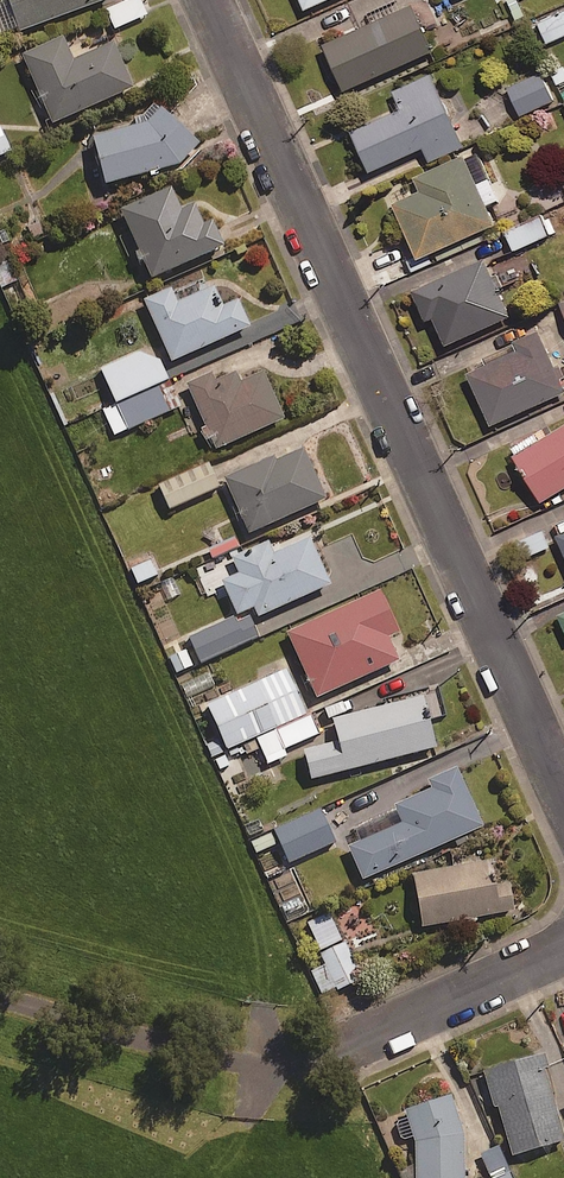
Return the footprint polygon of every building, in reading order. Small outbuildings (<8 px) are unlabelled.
[(14,31),(98,0),(2,0),(14,31)] [(140,0),(107,13),(113,29),(147,16),(140,0)] [(301,10),(322,0),(297,0),(301,10)] [(429,51),(408,3),(319,43),(340,90),(429,51)] [(539,25),(549,44),(563,36),(563,11),(539,25)] [(128,87),(108,41),(68,59),(57,36),(16,55),(47,124),(128,87)] [(462,145),(429,72),(389,90),(397,108),(347,130),(365,171),(419,147),(426,161),(462,145)] [(554,99),(542,74),(504,92),(516,117),(554,99)] [(191,143),(152,108),(139,122),(85,136),(97,183),(172,164),(191,143)] [(0,129),(0,156),(10,151),(0,129)] [(490,223),(459,154),(409,176),(415,190),(388,202),(412,258),(490,223)] [(175,208),(164,185),(112,209),(144,279),(216,246),(205,220),(197,224),(187,203),(175,208)] [(39,210),(20,218),(29,241),(48,233),(39,210)] [(10,239),(0,214),(0,243),(10,239)] [(553,234),(546,216),(507,232),(515,250),(553,234)] [(4,255),(0,256),(0,284),(12,280),(4,255)] [(480,258),(407,290),(421,320),(429,317),(441,345),(506,316),(480,258)] [(172,301),(165,287),(138,299),(166,362),(246,326),(233,299),(218,306),(209,285),(172,301)] [(562,391),(535,330),(510,341),(514,350),(463,373),(487,425),(562,391)] [(168,382),(152,346),(101,368),(116,404),(168,382)] [(210,450),(279,419),(257,368),(234,379),(230,371),(210,380),(206,372),(181,384),(210,450)] [(159,388),(103,412),(114,436),(170,412),(159,388)] [(510,455),(538,501),(563,485),(563,422),(510,455)] [(324,494),(301,444),(274,456),(272,451),(222,474),(247,529),(324,494)] [(219,487),(208,464),(158,487),(169,510),(219,487)] [(552,535),(563,562),(563,530),(552,535)] [(329,580),(308,534),(273,550),(267,537),(229,554),(236,570),(220,577),(236,611),(252,604),(256,613),(329,580)] [(160,583),(151,561),(131,570),(140,591),(160,583)] [(398,628),(378,585),(284,628),(315,695),(398,657),(387,633),(398,628)] [(553,614),(563,638),(563,609),(553,614)] [(169,657),(176,674),(259,637),(248,611),(181,641),(185,650),(169,657)] [(227,751),(255,739),(266,766),(289,757),(286,751),(318,737),(307,716),(286,671),(207,706),(227,751)] [(421,693),(330,716),(336,738),(302,747),(310,777),(434,744),(421,693)] [(481,823),(455,763),(426,776),(430,785),(393,801),(401,819),(347,843),(361,876),(481,823)] [(335,843),(320,810),(275,831),(290,864),(335,843)] [(513,907),(508,880),(492,883),(488,857),(411,871),(421,924),(513,907)] [(302,896),(280,906),(288,924),(310,914),(302,896)] [(341,940),(328,914),(307,924),(319,950),(341,940)] [(360,977),(346,944),(320,955),(325,965),(311,971),(321,994),(360,977)] [(544,1050),(482,1068),(493,1104),(497,1103),(511,1152),(563,1137),(563,1133),(544,1064),(547,1063),(544,1050)] [(450,1090),(402,1106),(413,1139),(413,1177),(464,1177),(463,1131),(450,1090)]
